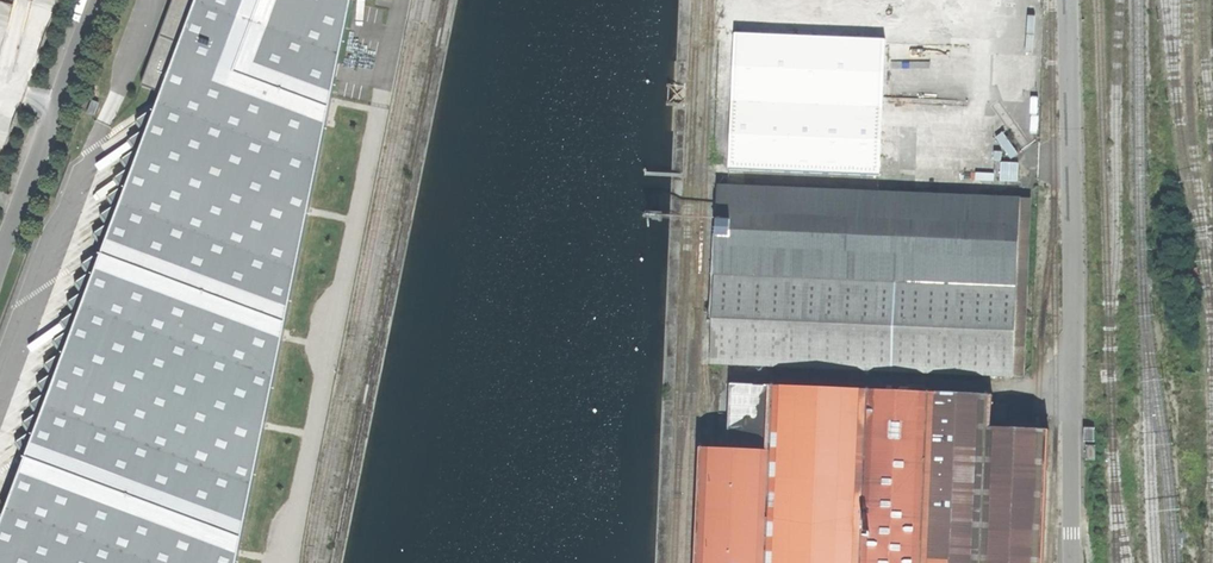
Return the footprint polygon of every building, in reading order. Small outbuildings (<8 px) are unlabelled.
[(344,0),(186,0),(0,500),(0,562),(227,562),(344,0)] [(845,6),(845,0),(725,0),(724,28),(734,29),(844,33),(845,6)] [(845,6),(844,33),(895,35),(928,36),(929,9),(883,7),(883,5),(874,5),(874,7),(845,6)] [(1010,160),(1017,155),(1002,133),(995,138),(1010,160)] [(883,145),(883,158),(891,158),(891,145),(883,145)] [(1001,180),(1021,180),(1021,162),(1001,163),(1001,180)] [(710,365),(1009,377),(1018,198),(717,185),(710,365)] [(1048,431),(1037,430),(991,428),(992,395),(932,392),(932,385),(914,385),(914,392),(731,384),(728,449),(707,448),(700,448),(695,562),(1043,562),(1048,431)] [(1084,442),(1094,441),(1094,428),(1084,428),(1084,442)]
